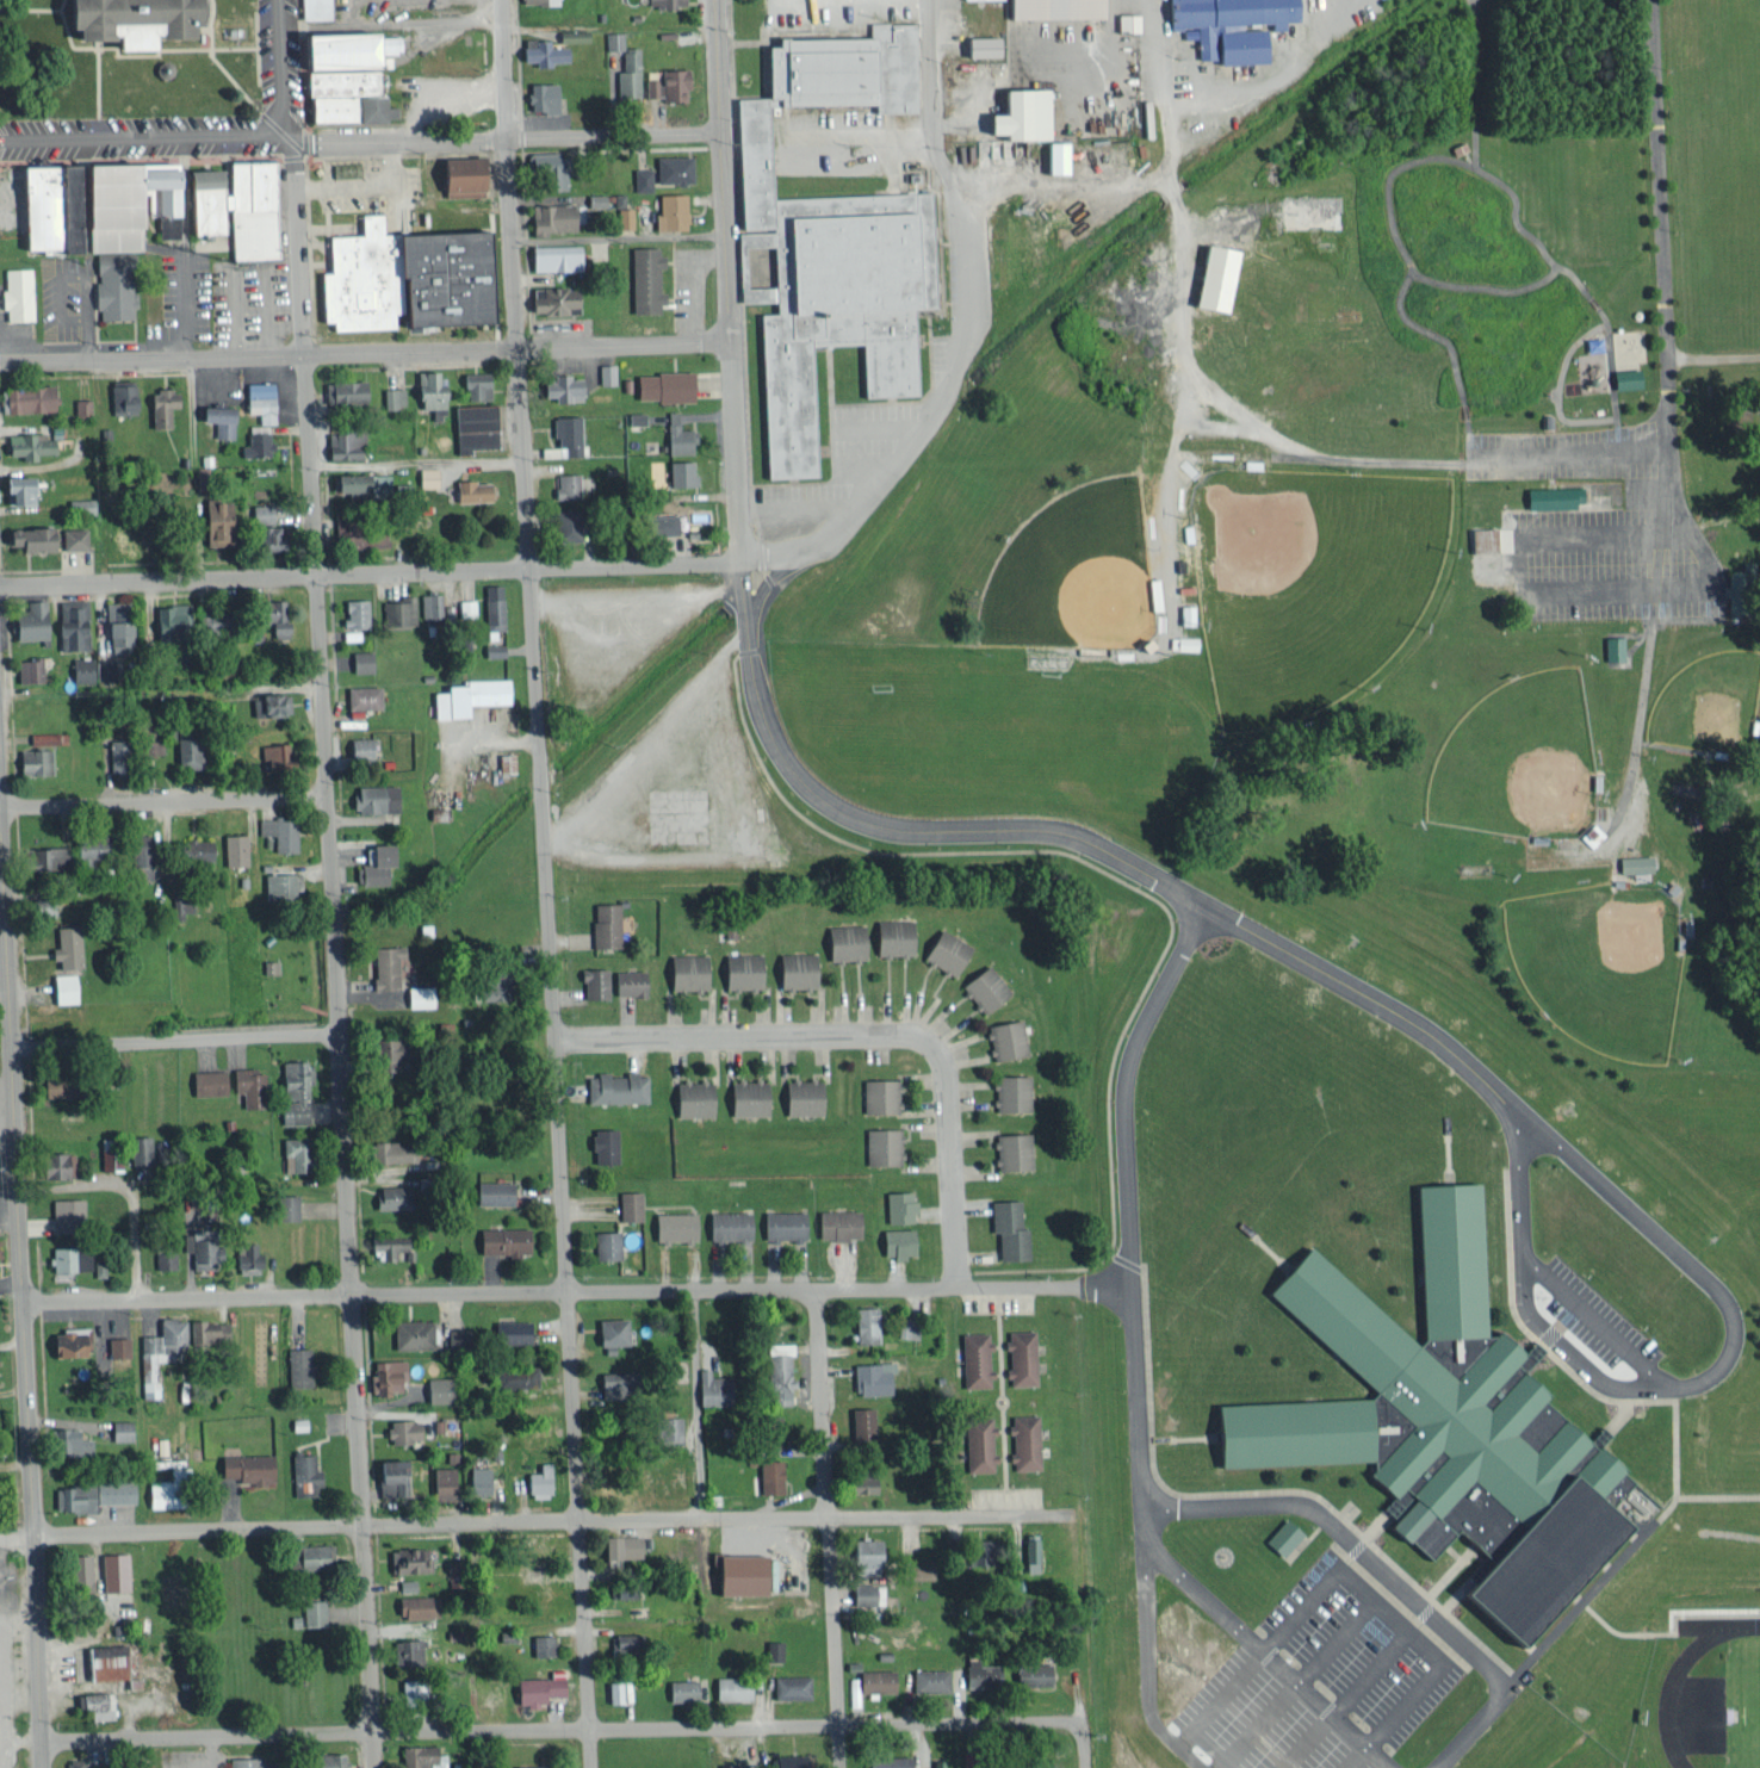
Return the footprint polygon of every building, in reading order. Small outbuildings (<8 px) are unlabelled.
[(70,33),(69,0),(199,0),(199,30),(192,30),(192,43),(156,43),(156,54),(120,55),(120,44),(80,45),(80,33),(70,33)] [(297,18),(326,18),(326,0),(297,0),(297,18)] [(1101,17),(1101,0),(1003,0),(1003,17),(1101,17)] [(1213,57),(1213,63),(1266,61),(1265,27),(1241,28),(1241,22),(1267,20),(1267,28),(1280,28),(1279,20),(1298,19),(1297,0),(1164,0),(1165,27),(1194,26),(1195,57),(1213,57)] [(1138,31),(1138,13),(1114,12),(1114,30),(1138,31)] [(929,192),(766,194),(765,106),(911,105),(910,21),(866,21),(867,35),(769,36),(769,44),(759,44),(760,96),(733,96),(734,229),(742,229),(743,244),(778,244),(779,285),(738,285),(738,301),(771,300),(771,312),(757,312),(759,477),(811,476),(809,343),(857,343),(858,395),(912,395),(911,307),(930,306),(929,192)] [(580,29),(555,30),(556,40),(580,39),(580,29)] [(620,30),(605,30),(605,49),(621,48),(620,30)] [(304,121),(392,121),(392,105),(380,105),(380,86),(372,86),(372,67),(373,67),(374,51),(400,51),(400,34),(365,34),(365,32),(289,31),(289,68),(299,68),(299,94),(304,94),(304,121)] [(991,35),(960,36),(961,55),(991,55),(991,35)] [(544,38),(531,38),(531,45),(517,45),(517,60),(531,59),(531,65),(545,65),(545,60),(567,60),(566,45),(544,46),(544,38)] [(615,68),(614,94),(636,95),(637,47),(620,47),(620,69),(615,68)] [(683,99),(682,67),(657,68),(657,77),(644,78),(645,96),(660,95),(660,100),(683,99)] [(556,81),(524,82),(525,110),(538,110),(539,124),(567,123),(567,113),(557,113),(556,81)] [(994,87),(995,112),(979,112),(979,132),(994,132),(995,138),(1042,137),(1041,86),(994,87)] [(1040,141),(1041,172),(1067,172),(1067,141),(1040,141)] [(562,188),(561,150),(524,151),(525,170),(544,169),(544,189),(562,188)] [(653,181),(688,181),(688,154),(653,155),(653,181)] [(435,157),(436,196),(482,195),(480,155),(435,157)] [(228,258),(271,256),(268,159),(222,161),(223,192),(210,192),(210,168),(180,169),(182,233),(213,232),(212,207),(226,206),(228,258)] [(16,250),(69,248),(68,226),(71,226),(82,230),(83,250),(132,248),(129,187),(138,186),(152,192),(149,202),(149,213),(155,212),(156,237),(173,237),(178,223),(175,160),(70,164),(70,167),(69,167),(62,164),(62,173),(72,172),(73,207),(72,210),(66,210),(66,204),(47,197),(46,164),(12,165),(16,250)] [(649,190),(648,167),(630,167),(631,190),(649,190)] [(683,228),(682,192),(653,193),(654,229),(683,228)] [(603,194),(587,193),(587,205),(602,205),(603,194)] [(571,229),(570,203),(527,203),(528,234),(542,234),(542,230),(571,229)] [(630,207),(616,207),(617,227),(630,227),(630,207)] [(322,278),(330,277),(329,240),(362,238),(360,219),(382,218),(383,237),(397,237),(398,244),(489,242),(494,333),(407,340),(409,318),(396,318),(395,333),(334,334),(333,327),(323,327),(322,278)] [(579,243),(527,245),(527,270),(580,268),(579,243)] [(628,246),(629,312),(658,311),(658,290),(655,290),(655,266),(657,266),(657,245),(628,246)] [(91,318),(130,317),(129,261),(133,261),(133,252),(93,252),(93,282),(91,282),(91,318)] [(0,289),(0,308),(3,308),(3,319),(31,319),(30,266),(2,267),(2,289),(0,289)] [(526,286),(527,313),(573,312),(572,285),(526,286)] [(595,363),(596,384),(611,383),(610,363),(595,363)] [(1588,365),(1589,375),(1604,373),(1603,363),(1588,365)] [(1635,368),(1609,369),(1610,389),(1636,388),(1635,368)] [(434,370),(413,371),(414,408),(429,407),(429,418),(444,418),(443,377),(434,377),(434,370)] [(461,399),(486,398),(485,371),(461,372),(461,399)] [(691,371),(632,371),(632,400),(691,399),(691,371)] [(580,400),(579,377),(565,377),(565,373),(549,373),(549,380),(537,380),(538,396),(549,396),(550,401),(580,400)] [(362,380),(323,381),(324,403),(362,401),(362,380)] [(274,381),(242,383),(243,411),(256,411),(256,423),(275,422),(274,381)] [(131,413),(131,383),(107,384),(108,414),(131,413)] [(1,411),(49,410),(48,385),(0,386),(0,396),(1,411)] [(402,406),(402,387),(381,387),(382,407),(402,406)] [(179,405),(178,388),(146,389),(147,427),(166,427),(165,405),(179,405)] [(73,414),(88,414),(87,398),(72,398),(73,414)] [(491,404),(451,404),(452,452),(464,452),(464,447),(492,446),(491,404)] [(212,437),(229,437),(229,406),(195,405),(194,421),(212,421),(212,437)] [(675,410),(663,410),(665,453),(691,452),(690,428),(675,429),(675,410)] [(641,423),(640,412),(625,412),(625,424),(641,423)] [(576,414),(550,415),(551,445),(562,445),(562,456),(577,456),(576,414)] [(324,428),(324,458),(357,459),(358,429),(324,428)] [(31,452),(49,451),(49,438),(40,438),(40,432),(2,433),(2,454),(17,453),(17,460),(31,459),(31,452)] [(246,455),(267,454),(267,432),(246,432),(246,455)] [(691,459),(665,460),(666,485),(692,484),(691,459)] [(435,467),(415,467),(415,486),(435,486),(435,467)] [(387,472),(328,474),(329,492),(387,491),(387,472)] [(552,473),(553,497),(578,496),(577,472),(552,473)] [(31,503),(31,475),(0,476),(0,491),(3,491),(3,503),(31,503)] [(486,500),(486,479),(451,481),(452,500),(486,500)] [(199,543),(224,543),(225,500),(199,500),(199,543)] [(270,522),(270,502),(249,503),(249,523),(270,522)] [(552,510),(552,541),(576,540),(576,509),(552,510)] [(638,534),(674,533),(673,514),(638,515),(638,534)] [(112,547),(132,547),(131,524),(111,524),(112,547)] [(252,549),(271,549),(271,525),(252,524),(252,549)] [(45,549),(44,526),(0,527),(0,536),(0,544),(13,544),(13,551),(45,549)] [(1468,552),(1512,550),(1511,526),(1467,528),(1468,552)] [(59,549),(83,548),(83,527),(59,527),(59,549)] [(382,544),(381,532),(358,533),(359,545),(382,544)] [(1145,579),(1149,610),(1159,609),(1155,578),(1145,579)] [(482,584),(483,629),(500,628),(499,583),(482,584)] [(438,592),(418,593),(419,617),(439,616),(438,592)] [(412,623),(411,594),(398,594),(399,600),(382,601),(382,625),(412,623)] [(55,649),(85,648),(84,597),(63,598),(63,617),(54,617),(55,649)] [(366,626),(365,598),(341,598),(342,627),(366,626)] [(472,598),(456,598),(457,615),(473,615),(472,598)] [(23,609),(8,609),(9,639),(45,638),(44,599),(23,599),(23,609)] [(281,599),(257,600),(257,623),(266,622),(267,637),(290,636),(289,620),(282,620),(281,599)] [(101,601),(101,619),(117,618),(116,600),(101,601)] [(153,604),(155,629),(186,628),(185,603),(153,604)] [(1178,625),(1191,624),(1190,604),(1177,605),(1178,625)] [(210,615),(196,615),(196,626),(210,626),(210,615)] [(104,650),(124,649),(123,619),(103,620),(104,650)] [(1196,649),(1196,637),(1168,636),(1168,648),(1196,649)] [(1621,636),(1602,636),(1603,660),(1621,659),(1621,636)] [(501,643),(482,644),(482,656),(501,656),(501,643)] [(374,650),(350,650),(350,671),(375,671),(374,650)] [(91,680),(90,656),(69,657),(70,681),(91,680)] [(38,657),(13,658),(14,682),(39,681),(38,657)] [(431,717),(461,716),(460,703),(506,702),(505,677),(460,679),(460,684),(441,684),(441,691),(430,691),(431,717)] [(344,685),(344,708),(379,707),(378,685),(344,685)] [(288,713),(287,692),(250,693),(251,715),(288,713)] [(27,743),(57,742),(57,731),(26,732),(27,743)] [(345,737),(346,758),(372,757),(372,736),(345,737)] [(197,767),(196,737),(173,738),(174,768),(197,767)] [(259,743),(261,767),(285,766),(284,742),(259,743)] [(49,773),(49,747),(15,748),(15,774),(49,773)] [(496,753),(497,772),(514,771),(514,752),(496,753)] [(350,785),(351,812),(394,810),(393,784),(350,785)] [(257,818),(257,834),(271,834),(272,851),(295,850),(294,817),(257,818)] [(149,879),(148,833),(127,833),(128,879),(149,879)] [(244,833),(221,834),(222,865),(245,865),(244,833)] [(99,837),(71,836),(70,863),(99,864),(99,837)] [(213,859),(213,839),(177,839),(176,868),(204,868),(204,859),(213,859)] [(366,863),(354,863),(354,884),(383,884),(382,864),(394,864),(394,843),(365,843),(366,863)] [(64,846),(17,847),(18,869),(64,867),(64,846)] [(1648,855),(1616,856),(1617,873),(1649,871),(1648,855)] [(263,898),(292,897),(291,872),(262,873),(263,898)] [(590,946),(617,945),(616,902),(588,903),(590,946)] [(872,954),(912,953),(911,918),(872,919),(872,954)] [(824,925),(824,959),(861,959),(861,924),(824,925)] [(53,946),(47,947),(47,959),(55,958),(55,968),(77,968),(76,925),(53,926),(53,946)] [(955,974),(969,943),(934,927),(920,959),(955,974)] [(370,946),(371,989),(397,988),(396,956),(402,956),(402,945),(370,946)] [(760,952),(720,953),(721,988),(761,987),(760,952)] [(815,987),(816,953),(775,952),(774,986),(815,987)] [(707,954),(666,953),(665,988),(706,989),(707,954)] [(262,973),(275,973),(275,960),(262,960),(262,973)] [(1007,993),(987,963),(959,981),(979,1011),(1007,993)] [(605,967),(579,968),(579,999),(606,998),(605,967)] [(645,995),(645,969),(610,969),(611,996),(645,995)] [(77,972),(49,973),(50,1002),(78,1001),(77,972)] [(471,1000),(497,999),(496,975),(470,976),(471,1000)] [(407,1005),(435,1005),(436,986),(407,985),(407,1005)] [(1025,1054),(1019,1018),(986,1023),(992,1059),(1025,1054)] [(370,1070),(395,1071),(396,1037),(371,1036),(370,1070)] [(278,1060),(280,1123),(306,1123),(305,1080),(307,1080),(307,1060),(278,1060)] [(260,1068),(230,1068),(230,1089),(240,1089),(240,1107),(261,1107),(260,1068)] [(223,1069),(189,1070),(189,1094),(223,1093),(223,1069)] [(584,1073),(584,1102),(644,1101),(644,1072),(584,1073)] [(1027,1111),(1027,1074),(993,1075),(994,1111),(1027,1111)] [(767,1116),(767,1079),(727,1078),(727,1115),(767,1116)] [(820,1078),(780,1080),(781,1116),(821,1114),(820,1078)] [(861,1113),(897,1112),(896,1078),(860,1079),(861,1113)] [(672,1117),(713,1116),(712,1080),(671,1081),(672,1117)] [(616,1128),(588,1128),(589,1163),(617,1162),(616,1128)] [(899,1163),(898,1128),(863,1128),(864,1164),(899,1163)] [(1027,1131),(993,1132),(994,1169),(1028,1168),(1027,1131)] [(127,1133),(128,1161),(149,1161),(149,1133),(127,1133)] [(305,1135),(280,1136),(282,1171),(306,1170),(305,1135)] [(412,1160),(412,1139),(365,1140),(366,1161),(412,1160)] [(63,1176),(62,1150),(32,1151),(33,1176),(63,1176)] [(473,1204),(509,1203),(508,1179),(473,1181),(473,1204)] [(373,1184),(374,1208),(402,1207),(401,1183),(373,1184)] [(1477,1183),(1415,1185),(1425,1342),(1418,1348),(1309,1246),(1264,1295),(1376,1396),(1370,1402),(1217,1407),(1220,1469),(1371,1465),(1374,1471),(1369,1476),(1392,1501),(1382,1509),(1396,1525),(1392,1530),(1432,1564),(1457,1533),(1482,1556),(1498,1569),(1464,1605),(1523,1660),(1636,1534),(1601,1503),(1628,1477),(1599,1448),(1611,1437),(1600,1425),(1587,1439),(1548,1401),(1551,1396),(1526,1373),(1545,1351),(1535,1341),(1523,1354),(1501,1332),(1487,1332),(1477,1183)] [(617,1220),(639,1219),(638,1189),(616,1190),(617,1220)] [(910,1189),(883,1190),(884,1221),(911,1220),(910,1189)] [(275,1219),(296,1218),(296,1193),(274,1193),(275,1219)] [(48,1198),(49,1222),(80,1221),(79,1196),(48,1198)] [(995,1258),(1025,1257),(1024,1226),(1017,1226),(1016,1198),(987,1199),(988,1230),(995,1230),(995,1258)] [(854,1208),(814,1208),(814,1238),(854,1238),(854,1208)] [(800,1209),(759,1210),(760,1237),(801,1236),(800,1209)] [(652,1239),(692,1239),(691,1210),(651,1211),(652,1239)] [(705,1211),(706,1240),(746,1238),(745,1210),(705,1211)] [(477,1252),(530,1251),(529,1226),(476,1227),(477,1252)] [(912,1253),(909,1226),(877,1229),(880,1256),(912,1253)] [(189,1249),(190,1268),(205,1268),(204,1260),(214,1260),(213,1229),(181,1230),(181,1249),(189,1249)] [(618,1257),(617,1229),(592,1230),(592,1258),(618,1257)] [(379,1247),(379,1257),(394,1257),(394,1248),(408,1248),(408,1233),(365,1234),(365,1247),(379,1247)] [(232,1241),(233,1272),(244,1271),(243,1267),(259,1266),(258,1251),(252,1251),(252,1240),(232,1241)] [(172,1244),(154,1245),(154,1267),(173,1267),(172,1244)] [(86,1245),(47,1246),(48,1269),(87,1268),(86,1245)] [(876,1340),(874,1305),(851,1306),(853,1341),(876,1340)] [(139,1333),(141,1396),(157,1396),(156,1351),(181,1350),(180,1316),(156,1316),(156,1333),(139,1333)] [(623,1343),(624,1316),(594,1316),(594,1343),(623,1343)] [(188,1341),(227,1340),(227,1318),(187,1319),(188,1341)] [(429,1318),(390,1318),(391,1347),(430,1346),(429,1318)] [(528,1341),(527,1319),(491,1320),(492,1342),(528,1341)] [(895,1335),(915,1337),(916,1325),(896,1323),(895,1335)] [(86,1352),(85,1329),(47,1330),(47,1353),(86,1352)] [(1005,1384),(1032,1383),(1031,1329),(1004,1329),(1005,1384)] [(960,1386),(987,1385),(985,1330),(959,1331),(960,1386)] [(106,1336),(106,1356),(127,1355),(127,1335),(106,1336)] [(765,1341),(764,1402),(787,1403),(788,1341),(765,1341)] [(306,1346),(284,1347),(285,1385),(308,1384),(306,1346)] [(400,1358),(373,1359),(374,1392),(401,1392),(400,1358)] [(535,1382),(534,1365),(496,1367),(496,1383),(535,1382)] [(695,1403),(719,1403),(720,1375),(708,1375),(708,1367),(695,1367),(695,1403)] [(617,1388),(616,1370),(595,1371),(596,1388),(617,1388)] [(423,1376),(423,1400),(447,1401),(447,1376),(423,1376)] [(848,1437),(870,1436),(869,1406),(847,1407),(848,1437)] [(775,1414),(758,1415),(758,1431),(775,1431),(775,1414)] [(1010,1469),(1037,1468),(1035,1414),(1008,1415),(1008,1425),(1010,1469)] [(652,1416),(652,1443),(680,1442),(680,1415),(652,1416)] [(964,1470),(991,1470),(990,1415),(962,1415),(964,1470)] [(385,1440),(417,1440),(416,1418),(385,1419),(385,1440)] [(133,1419),(109,1420),(109,1439),(134,1439),(133,1419)] [(92,1451),(92,1437),(79,1438),(78,1426),(53,1427),(54,1452),(92,1451)] [(268,1481),(267,1452),(216,1454),(217,1476),(236,1476),(236,1480),(251,1480),(251,1482),(268,1481)] [(311,1468),(310,1452),(289,1453),(290,1495),(316,1494),(316,1468),(311,1468)] [(399,1457),(372,1458),(372,1495),(404,1494),(404,1471),(399,1471),(399,1457)] [(778,1458),(756,1459),(757,1492),(779,1492),(778,1458)] [(546,1461),(535,1461),(535,1471),(525,1470),(524,1496),(544,1497),(546,1461)] [(490,1493),(491,1466),(467,1465),(467,1492),(490,1493)] [(451,1498),(452,1466),(431,1466),(430,1498),(451,1498)] [(843,1491),(875,1491),(875,1467),(844,1467),(843,1491)] [(135,1501),(135,1481),(53,1482),(53,1510),(95,1509),(95,1501),(135,1501)] [(145,1506),(165,1505),(164,1481),(145,1481),(145,1506)] [(1300,1532),(1283,1516),(1261,1539),(1278,1555),(1300,1532)] [(598,1557),(641,1556),(641,1533),(597,1534),(598,1557)] [(1021,1570),(1033,1571),(1034,1536),(1022,1536),(1021,1570)] [(876,1538),(848,1537),(846,1571),(874,1572),(876,1538)] [(294,1568),(322,1567),(322,1556),(329,1556),(328,1542),(293,1544),(294,1568)] [(513,1542),(514,1581),(539,1580),(538,1542),(513,1542)] [(427,1570),(427,1545),(386,1547),(387,1572),(427,1570)] [(125,1589),(124,1551),(99,1552),(100,1589),(125,1589)] [(87,1552),(67,1553),(69,1596),(89,1595),(87,1552)] [(764,1552),(710,1553),(711,1593),(765,1592),(764,1552)] [(417,1590),(418,1578),(397,1578),(397,1590),(417,1590)] [(608,1597),(634,1596),(634,1581),(608,1582),(608,1597)] [(849,1583),(849,1604),(882,1602),(881,1582),(849,1583)] [(394,1596),(394,1617),(432,1615),(432,1595),(394,1596)] [(300,1598),(300,1624),(322,1624),(321,1598),(300,1598)] [(630,1632),(608,1633),(608,1650),(631,1649),(630,1632)] [(530,1655),(549,1654),(549,1634),(529,1634),(530,1655)] [(391,1662),(409,1661),(408,1638),(390,1639),(391,1662)] [(763,1660),(779,1659),(779,1639),(763,1639),(763,1660)] [(82,1646),(83,1679),(117,1678),(116,1644),(91,1645),(82,1646)] [(995,1684),(995,1660),(963,1659),(962,1683),(995,1684)] [(1045,1661),(1011,1662),(1012,1685),(1046,1684),(1045,1661)] [(945,1667),(909,1668),(910,1691),(946,1690),(945,1667)] [(891,1689),(891,1671),(848,1671),(848,1690),(891,1689)] [(398,1704),(424,1703),(423,1673),(397,1675),(398,1704)] [(770,1674),(770,1697),(806,1698),(806,1674),(770,1674)] [(512,1676),(512,1704),(541,1704),(541,1694),(560,1694),(560,1676),(512,1676)] [(747,1676),(712,1676),(711,1698),(746,1698),(747,1676)] [(693,1678),(665,1680),(666,1700),(694,1699),(693,1678)] [(618,1701),(617,1680),(604,1680),(604,1701),(618,1701)] [(76,1692),(77,1707),(87,1706),(87,1718),(113,1717),(111,1690),(76,1692)] [(443,1752),(432,1752),(432,1744),(399,1745),(400,1767),(443,1767),(443,1752)] [(313,1767),(340,1767),(340,1751),(312,1752),(313,1767)] [(787,1760),(788,1755),(773,1753),(771,1767),(795,1767),(796,1761),(787,1760)] [(227,1767),(276,1767),(276,1755),(227,1756),(227,1767)] [(864,1767),(906,1767),(906,1755),(863,1756),(864,1767)] [(78,1757),(64,1758),(64,1767),(79,1767),(78,1757)]
